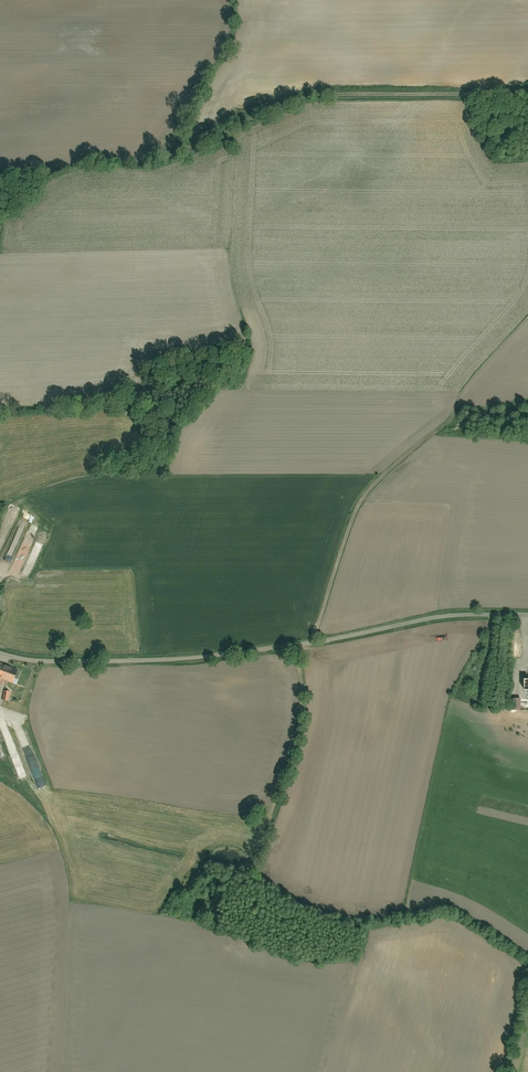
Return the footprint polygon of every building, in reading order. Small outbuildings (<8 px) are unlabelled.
[(1,681),(13,685),(18,670),(0,664),(0,685),(1,681)] [(513,700),(514,711),(522,711),(521,700),(513,700)]
